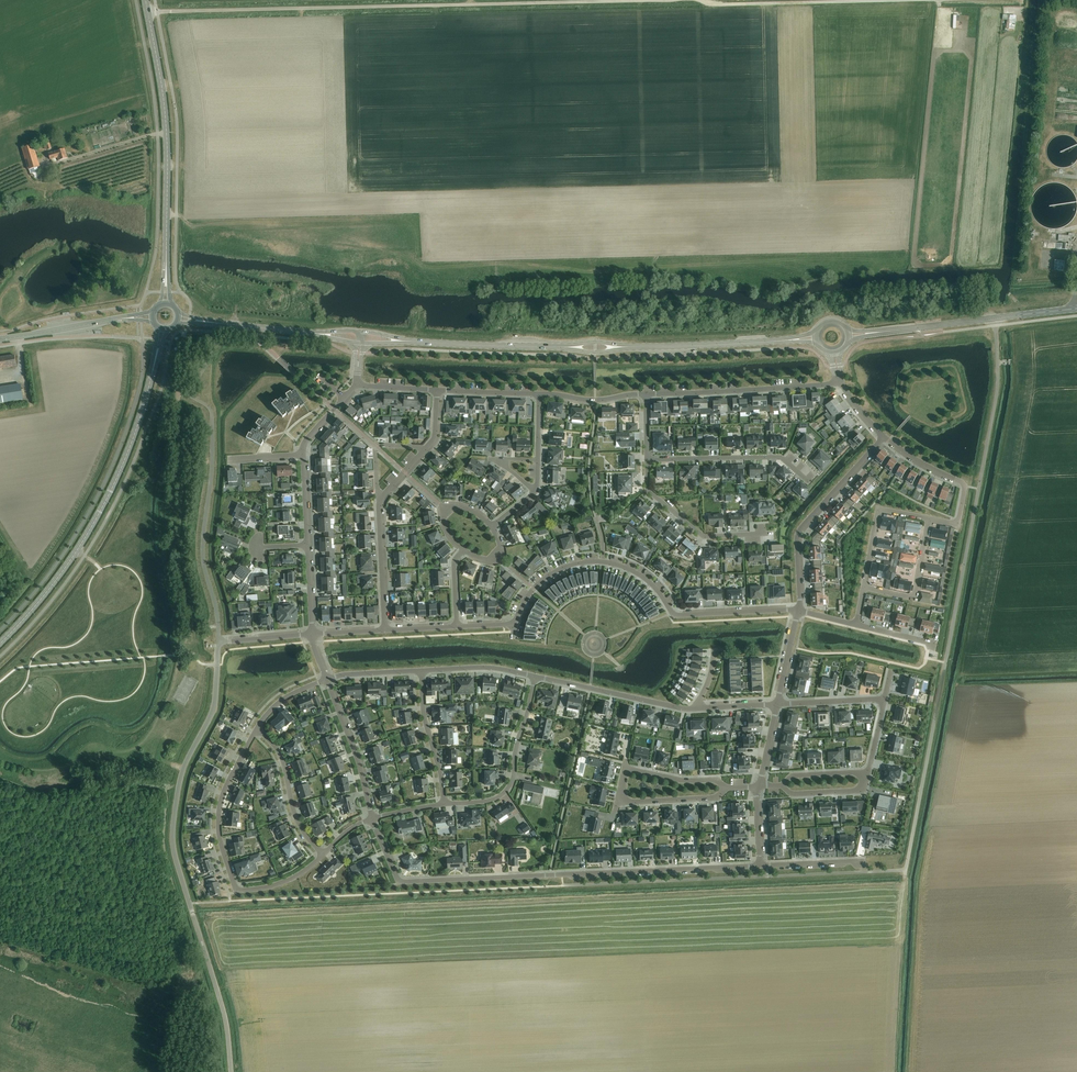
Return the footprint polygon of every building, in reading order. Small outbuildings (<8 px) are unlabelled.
[(959,15),(953,15),(953,28),(961,29),(962,26),(959,26),(959,15)] [(39,171),(37,166),(39,166),(33,145),(21,148),(28,169),(30,169),(31,173),(39,171)] [(58,161),(67,158),(64,149),(48,154),(50,159),(57,157),(58,161)] [(1071,246),(1071,245),(1072,236),(1073,236),(1074,234),(1069,233),(1069,236),(1059,235),(1058,241),(1068,242),(1068,244),(1067,244),(1056,243),(1048,242),(1048,248),(1061,249),(1069,250),(1070,250),(1071,246)] [(1055,260),(1054,270),(1064,271),(1065,261),(1055,260)] [(16,365),(14,355),(0,358),(0,367),(16,365)] [(20,384),(0,388),(0,404),(23,400),(20,384)] [(263,442),(265,443),(266,443),(269,445),(275,448),(278,443),(281,439),(284,434),(285,433),(287,431),(288,430),(292,426),(296,422),(300,419),(305,416),(310,413),(309,413),(304,405),(305,405),(299,396),(297,392),(288,398),(283,402),(282,402),(286,407),(279,413),(279,414),(271,422),(270,423),(265,419),(259,427),(256,431),(255,433),(265,438),(263,442)] [(821,406),(826,398),(825,397),(824,397),(819,398),(818,394),(811,394),(812,400),(809,401),(809,409),(813,409),(812,402),(818,402),(819,404),(821,406)] [(384,401),(380,400),(381,408),(384,408),(386,408),(386,405),(390,406),(391,395),(384,395),(384,401)] [(391,395),(390,406),(394,406),(395,409),(397,409),(400,409),(401,402),(397,401),(398,396),(391,395)] [(799,409),(798,395),(792,396),(792,402),(789,402),(789,410),(793,410),(793,408),(799,407),(799,409)] [(809,409),(809,401),(805,401),(805,395),(798,395),(799,409),(806,409),(809,409)] [(374,396),(368,398),(370,408),(374,407),(376,409),(377,409),(381,408),(380,400),(375,402),(374,396)] [(401,402),(400,409),(404,409),(405,409),(406,407),(410,407),(411,396),(404,396),(404,402),(401,402)] [(411,396),(410,407),(414,407),(415,410),(416,410),(420,410),(420,403),(417,403),(417,397),(411,396)] [(789,410),(789,402),(786,402),(785,396),(779,397),(780,411),(780,409),(786,408),(786,410),(789,410)] [(420,403),(420,410),(423,410),(425,410),(426,408),(430,408),(431,397),(424,397),(424,403),(420,403)] [(780,411),(779,397),(775,397),(775,399),(772,399),(772,405),(769,405),(770,414),(773,413),(773,411),(780,411)] [(370,408),(368,398),(361,400),(363,405),(358,407),(362,413),(365,412),(367,412),(367,409),(370,408)] [(760,412),(759,398),(752,398),(753,404),(749,405),(749,407),(750,415),(750,413),(753,412),(753,410),(759,410),(759,412),(760,412)] [(765,398),(759,398),(760,412),(766,411),(766,412),(770,411),(770,414),(769,405),(769,403),(766,404),(765,398)] [(826,398),(821,406),(824,407),(825,406),(829,411),(827,412),(839,404),(835,399),(830,402),(827,399),(827,398),(826,398)] [(459,413),(460,399),(453,399),(453,405),(446,405),(446,413),(459,413)] [(466,399),(460,399),(459,413),(469,414),(469,406),(466,405),(466,399)] [(740,413),(739,399),(732,399),(733,405),(730,406),(730,414),(734,414),(734,411),(739,411),(740,413)] [(750,415),(749,407),(746,407),(746,401),(743,401),(742,399),(739,399),(740,413),(746,413),(746,415),(750,415)] [(473,406),(469,406),(469,414),(473,414),(473,410),(479,410),(480,400),(473,400),(473,406)] [(480,400),(479,410),(485,411),(485,414),(489,415),(489,406),(486,406),(486,400),(480,400)] [(489,406),(489,415),(493,415),(493,411),(499,411),(499,401),(493,400),(492,406),(489,406)] [(713,408),(710,409),(710,415),(710,417),(711,424),(714,424),(714,416),(714,414),(720,414),(719,400),(716,400),(716,402),(713,402),(713,408)] [(730,414),(730,406),(726,406),(726,400),(719,400),(720,414),(720,412),(726,412),(726,414),(730,414)] [(499,401),(499,411),(505,411),(505,415),(509,415),(509,407),(506,407),(506,401),(499,401)] [(512,407),(509,407),(509,415),(512,415),(512,412),(519,412),(519,401),(512,401),(512,407)] [(529,408),(525,408),(526,402),(519,401),(519,412),(518,416),(528,416),(532,416),(532,415),(532,408),(529,408)] [(673,408),(670,408),(670,416),(674,416),(674,414),(680,413),(680,415),(680,401),(673,402),(673,408)] [(683,401),(680,401),(680,415),(687,415),(687,418),(690,417),(690,415),(690,409),(687,409),(687,403),(683,403),(683,401)] [(700,413),(700,401),(693,401),(693,407),(690,407),(690,409),(690,415),(694,415),(694,413),(700,413)] [(700,401),(700,413),(700,415),(706,414),(706,415),(710,415),(710,417),(710,415),(710,409),(710,407),(707,407),(706,401),(700,401)] [(548,407),(547,412),(556,414),(556,417),(565,418),(566,411),(562,410),(563,405),(557,404),(554,403),(549,402),(549,403),(548,404),(547,406),(548,407)] [(661,418),(660,402),(657,402),(657,404),(654,404),(654,410),(650,410),(651,419),(654,419),(654,418),(661,418)] [(667,402),(660,402),(661,418),(661,414),(667,414),(667,416),(670,416),(670,408),(667,408),(667,402)] [(839,404),(827,412),(831,417),(833,421),(840,416),(838,413),(843,410),(839,404)] [(633,406),(622,406),(622,414),(622,416),(622,417),(633,417),(633,416),(633,414),(633,413),(634,413),(634,411),(633,411),(633,406)] [(362,413),(358,407),(354,411),(350,407),(346,412),(353,419),(356,416),(359,417),(360,416),(362,413)] [(601,412),(601,418),(610,418),(610,416),(615,416),(615,408),(610,408),(602,408),(602,412),(601,412)] [(572,411),(571,420),(584,421),(585,412),(585,410),(572,409),(572,411)] [(833,421),(830,423),(837,431),(842,427),(851,420),(847,415),(842,419),(840,416),(833,421)] [(336,431),(342,435),(344,433),(345,432),(344,429),(347,426),(339,419),(334,424),(339,428),(336,431)] [(851,420),(842,427),(846,432),(844,434),(847,437),(853,432),(850,429),(855,425),(851,420)] [(381,427),(380,438),(387,438),(387,431),(390,431),(391,423),(384,423),(384,427),(381,427)] [(447,427),(447,434),(452,434),(452,437),(457,437),(457,435),(458,431),(462,431),(462,429),(465,429),(466,425),(454,424),(454,428),(447,427)] [(399,435),(399,439),(406,439),(406,436),(407,436),(407,428),(403,428),(403,427),(396,426),(396,428),(393,428),(392,435),(399,435)] [(424,428),(414,428),(413,432),(414,432),(414,440),(423,440),(424,428)] [(342,435),(336,431),(334,433),(330,429),(325,434),(333,441),(336,438),(338,439),(340,438),(339,438),(342,435)] [(564,440),(564,433),(554,432),(554,433),(556,433),(555,436),(554,436),(549,436),(548,445),(561,446),(561,440),(564,440)] [(853,432),(847,437),(848,439),(849,440),(848,441),(852,445),(853,446),(856,443),(858,445),(864,439),(860,436),(859,434),(857,436),(855,434),(853,432)] [(333,441),(325,434),(321,439),(325,443),(321,447),(322,453),(329,456),(329,450),(331,448),(332,446),(331,444),(333,441)] [(616,434),(616,441),(620,441),(621,447),(634,446),(634,438),(629,438),(629,434),(616,434)] [(654,447),(658,451),(671,451),(671,441),(668,441),(668,440),(664,437),(663,437),(663,434),(660,434),(659,434),(658,435),(658,436),(657,437),(653,437),(654,447)] [(805,435),(797,444),(803,449),(801,452),(806,456),(812,450),(809,447),(814,442),(805,435)] [(516,444),(516,452),(522,452),(522,451),(530,451),(530,441),(517,441),(517,436),(513,436),(512,444),(516,444)] [(747,438),(747,449),(751,449),(751,448),(755,448),(758,448),(762,448),(762,436),(757,436),(757,437),(754,437),(753,436),(751,436),(750,437),(750,438),(747,438)] [(727,440),(727,441),(727,443),(727,444),(727,447),(736,447),(736,449),(740,449),(740,446),(743,445),(743,438),(740,439),(740,437),(727,437),(727,440)] [(688,439),(678,440),(678,450),(683,449),(683,451),(688,451),(688,449),(691,449),(691,446),(696,446),(696,438),(688,438),(688,439)] [(771,438),(771,447),(779,447),(779,449),(785,449),(785,447),(786,447),(786,438),(771,438)] [(496,442),(496,451),(503,451),(508,451),(508,448),(511,449),(511,440),(508,439),(507,442),(496,442)] [(705,449),(713,449),(713,450),(717,450),(717,439),(705,439),(705,449)] [(448,443),(441,451),(449,457),(453,453),(457,448),(459,445),(465,445),(465,440),(456,440),(456,444),(454,445),(451,443),(450,445),(448,443)] [(487,451),(487,442),(476,442),(475,450),(487,451)] [(549,452),(548,464),(558,465),(558,458),(561,458),(561,454),(563,454),(563,450),(551,449),(551,453),(549,452)] [(356,451),(357,465),(358,465),(358,466),(359,467),(359,468),(360,468),(361,468),(362,467),(362,466),(362,465),(367,465),(366,455),(367,455),(367,450),(356,451)] [(820,450),(810,460),(822,471),(832,461),(820,450)] [(890,461),(886,458),(888,455),(883,451),(878,457),(876,460),(886,468),(890,461)] [(329,456),(322,453),(322,460),(316,460),(316,466),(327,466),(327,460),(329,460),(329,456)] [(435,455),(431,460),(439,467),(441,465),(444,467),(448,462),(443,457),(440,460),(435,455)] [(621,463),(621,469),(635,469),(634,464),(634,462),(634,456),(621,456),(621,460),(622,460),(622,463),(621,463)] [(892,458),(890,461),(886,468),(896,475),(900,468),(896,465),(898,462),(892,458)] [(483,465),(471,459),(467,468),(478,473),(478,475),(482,477),(485,470),(481,468),(483,465)] [(755,466),(749,466),(749,470),(749,471),(749,472),(749,477),(750,477),(750,475),(755,475),(755,476),(762,476),(762,480),(767,480),(767,472),(763,472),(762,465),(757,466),(757,465),(755,465),(755,466)] [(902,465),(900,468),(896,475),(906,482),(906,481),(910,475),(906,472),(908,469),(902,465)] [(277,467),(277,477),(292,476),(291,466),(277,467)] [(327,466),(316,466),(317,473),(323,473),(323,476),(330,476),(330,472),(327,472),(327,466)] [(419,475),(426,481),(430,476),(432,477),(435,474),(427,466),(424,470),(423,470),(422,471),(422,472),(419,475)] [(708,467),(703,467),(704,470),(702,472),(704,474),(704,479),(704,477),(709,477),(711,479),(721,479),(720,469),(713,470),(713,466),(708,466),(708,467)] [(743,469),(737,469),(737,466),(725,466),(725,476),(737,476),(737,484),(743,484),(743,469)] [(493,467),(488,474),(491,476),(489,478),(490,479),(492,481),(493,481),(494,479),(499,483),(505,475),(500,472),(498,470),(497,470),(493,467)] [(669,467),(656,467),(656,477),(663,477),(663,479),(673,478),(673,469),(669,469),(669,467)] [(692,479),(698,479),(697,472),(694,472),(693,467),(684,467),(684,469),(679,469),(679,475),(684,475),(684,478),(692,478),(692,479)] [(770,467),(770,474),(776,474),(785,481),(791,475),(783,467),(779,471),(775,471),(775,467),(770,467)] [(265,474),(265,468),(257,469),(257,472),(256,472),(245,472),(245,480),(261,479),(261,484),(271,483),(271,474),(265,474)] [(548,471),(547,484),(557,484),(558,484),(558,480),(559,480),(559,476),(558,476),(558,472),(561,472),(561,468),(557,468),(549,468),(549,471),(548,471)] [(228,474),(227,475),(228,476),(229,482),(233,482),(233,486),(237,486),(242,485),(242,475),(237,475),(237,471),(235,471),(232,469),(230,471),(228,471),(228,474)] [(912,472),(910,475),(906,481),(906,482),(917,488),(921,481),(916,478),(918,475),(912,472)] [(357,475),(358,488),(368,487),(367,478),(368,478),(368,474),(357,475)] [(863,478),(859,482),(868,490),(871,493),(875,488),(872,485),(875,481),(869,475),(868,475),(869,476),(866,480),(863,478)] [(330,476),(323,476),(323,479),(317,480),(317,486),(328,486),(328,482),(330,482),(330,476)] [(618,476),(618,495),(626,495),(626,492),(631,492),(630,483),(633,483),(633,476),(618,476)] [(922,477),(921,481),(917,488),(928,494),(928,493),(931,486),(927,484),(928,481),(922,477)] [(510,482),(503,488),(506,491),(508,490),(514,499),(515,498),(516,499),(518,497),(518,496),(523,491),(521,488),(518,484),(515,487),(513,486),(510,482)] [(793,491),(794,492),(793,491),(794,490),(801,496),(804,498),(805,500),(809,495),(808,494),(805,491),(807,489),(800,482),(796,487),(795,486),(795,485),(792,482),(785,489),(789,493),(791,490),(793,491)] [(857,489),(854,493),(860,498),(868,490),(859,482),(855,487),(857,489)] [(494,489),(492,491),(496,494),(498,492),(502,486),(498,483),(494,489)] [(933,483),(931,486),(928,493),(940,499),(940,498),(939,498),(942,491),(938,489),(939,486),(933,483)] [(462,496),(462,486),(458,485),(458,487),(450,487),(450,488),(445,488),(445,491),(442,491),(442,494),(445,494),(445,497),(455,497),(455,495),(457,495),(457,496),(462,496)] [(328,486),(317,486),(318,493),(324,492),(324,496),(331,496),(331,490),(328,490),(328,486)] [(405,490),(400,496),(406,502),(410,498),(411,499),(414,495),(413,495),(415,493),(407,486),(404,489),(405,490)] [(939,498),(940,498),(945,501),(944,503),(950,505),(951,503),(954,494),(954,495),(949,493),(950,490),(944,488),(942,491),(939,498)] [(548,504),(556,507),(557,503),(560,504),(562,498),(559,497),(561,492),(554,490),(553,491),(548,490),(547,489),(546,493),(545,493),(544,495),(546,496),(544,501),(549,502),(548,504)] [(469,494),(467,499),(471,500),(471,501),(477,504),(478,500),(482,502),(485,494),(479,491),(476,490),(475,493),(474,493),(473,495),(469,494)] [(845,501),(852,507),(860,498),(854,493),(852,491),(847,496),(850,498),(846,502),(845,501)] [(510,498),(505,492),(502,495),(508,500),(510,498)] [(278,500),(276,500),(277,507),(285,507),(285,504),(293,503),(293,496),(286,497),(286,493),(278,494),(278,500)] [(356,497),(357,506),(361,505),(361,508),(366,508),(366,505),(370,505),(370,499),(368,499),(367,493),(359,493),(359,497),(356,497)] [(331,496),(324,496),(324,499),(318,499),(318,506),(329,506),(329,499),(331,499),(331,496)] [(428,500),(424,497),(423,498),(422,499),(420,502),(423,505),(425,502),(428,500)] [(487,499),(482,505),(485,507),(484,508),(492,515),(493,513),(494,512),(495,512),(495,511),(497,508),(492,504),(495,501),(492,499),(490,501),(487,499)] [(638,515),(642,519),(650,509),(647,507),(648,506),(641,501),(638,504),(637,504),(636,505),(636,506),(637,506),(635,509),(638,512),(638,515)] [(840,503),(836,508),(844,515),(847,518),(855,509),(852,507),(845,501),(846,502),(843,505),(840,503)] [(532,505),(520,515),(521,517),(520,517),(522,519),(523,519),(524,520),(527,518),(528,519),(532,515),(531,515),(534,513),(535,514),(540,510),(543,514),(547,510),(539,502),(534,507),(532,505)] [(753,503),(753,505),(749,505),(749,513),(754,513),(754,516),(763,516),(763,514),(767,514),(775,514),(774,504),(762,504),(762,503),(753,503)] [(238,504),(234,512),(236,513),(234,517),(237,519),(238,519),(237,521),(241,523),(247,526),(250,518),(247,517),(251,510),(238,504)] [(329,512),(329,506),(318,506),(319,512),(325,512),(325,516),(332,515),(332,512),(329,512)] [(391,514),(392,514),(392,521),(398,521),(398,522),(399,523),(400,523),(401,522),(401,521),(402,521),(402,514),(403,514),(403,509),(401,510),(401,508),(390,508),(391,514)] [(830,518),(836,524),(844,515),(836,508),(832,513),(834,515),(831,519),(830,518)] [(289,509),(282,509),(282,513),(282,521),(283,521),(284,522),(290,522),(290,521),(292,521),(291,516),(290,516),(289,512),(289,509)] [(423,513),(426,526),(435,524),(433,511),(423,513)] [(730,521),(731,527),(736,527),(739,527),(744,526),(743,520),(747,520),(747,511),(743,511),(743,514),(729,515),(729,521),(730,521)] [(368,512),(356,513),(356,523),(360,523),(361,531),(370,530),(370,529),(371,529),(371,523),(369,523),(369,517),(368,512)] [(655,514),(648,522),(653,525),(652,526),(656,529),(657,528),(658,530),(666,521),(662,518),(661,519),(655,514)] [(708,515),(709,525),(717,525),(717,528),(723,527),(722,514),(716,514),(716,515),(709,515),(708,515)] [(332,515),(325,516),(325,519),(319,519),(319,526),(330,525),(334,525),(334,519),(332,519),(332,515)] [(836,524),(830,518),(831,519),(827,523),(825,520),(820,525),(829,533),(836,524)] [(898,521),(884,518),(883,526),(889,527),(888,531),(896,532),(898,521)] [(908,523),(906,531),(921,534),(923,526),(908,523)] [(511,540),(512,544),(519,541),(514,531),(516,530),(514,524),(508,526),(505,527),(505,528),(503,529),(505,534),(506,537),(506,536),(509,541),(511,540)] [(334,525),(330,525),(319,526),(320,532),(326,532),(326,535),(333,535),(333,529),(330,529),(330,525),(334,525)] [(811,538),(821,542),(829,533),(820,525),(816,530),(819,532),(813,539),(811,538)] [(290,540),(295,540),(295,535),(294,535),(293,530),(288,530),(288,526),(278,527),(279,533),(283,533),(284,539),(290,539),(290,540)] [(671,526),(663,535),(667,537),(667,536),(674,542),(680,535),(675,530),(675,529),(671,526)] [(393,537),(393,543),(403,542),(402,534),(403,534),(403,529),(393,530),(393,535),(392,535),(393,538),(393,537)] [(934,529),(932,537),(946,539),(947,532),(934,529)] [(587,545),(590,544),(595,543),(591,531),(584,533),(584,535),(580,536),(581,540),(580,540),(581,542),(582,546),(587,545)] [(429,536),(433,545),(443,540),(442,537),(440,538),(437,532),(429,536)] [(573,544),(576,543),(574,533),(568,535),(569,538),(561,540),(564,550),(574,548),(573,544)] [(899,540),(900,534),(897,534),(893,533),(892,540),(896,541),(899,541),(899,540)] [(527,534),(523,536),(527,543),(532,543),(527,534)] [(333,535),(326,535),(326,539),(320,539),(320,545),(331,545),(331,539),(333,539),(333,538),(333,535)] [(360,544),(360,549),(365,549),(365,548),(370,548),(369,540),(370,540),(370,535),(359,536),(359,544),(360,544)] [(222,543),(221,545),(225,547),(223,551),(231,554),(233,550),(237,552),(239,545),(236,544),(238,540),(239,541),(239,540),(228,536),(227,536),(227,537),(224,536),(223,539),(222,543)] [(611,536),(609,545),(613,546),(613,547),(623,550),(623,548),(628,550),(631,538),(626,536),(625,540),(615,537),(611,536)] [(686,538),(677,548),(683,553),(681,555),(683,556),(684,554),(690,559),(694,553),(693,552),(696,547),(686,538)] [(821,542),(811,538),(813,539),(813,548),(810,548),(810,554),(821,554),(821,542)] [(893,543),(880,540),(879,548),(892,550),(893,543)] [(946,543),(933,540),(932,547),(945,550),(946,543)] [(545,544),(540,547),(541,548),(541,549),(547,558),(551,556),(550,555),(556,551),(554,547),(556,546),(555,541),(551,543),(546,546),(545,544)] [(451,549),(446,544),(442,547),(442,548),(437,552),(442,558),(440,560),(440,564),(448,564),(447,557),(451,554),(451,553),(450,554),(448,551),(450,549),(451,550),(451,549)] [(331,545),(320,545),(321,552),(327,552),(327,555),(334,555),(334,549),(335,548),(334,546),(333,545),(331,545)] [(653,553),(649,551),(638,545),(633,553),(638,556),(638,555),(640,556),(640,557),(644,559),(645,558),(649,560),(648,561),(653,553)] [(772,545),(767,546),(767,557),(771,556),(776,556),(776,555),(780,555),(782,555),(784,554),(784,549),(783,546),(783,545),(779,545),(775,545),(772,545)] [(737,547),(724,548),(725,550),(724,551),(724,552),(725,552),(725,560),(725,558),(731,557),(731,558),(738,558),(738,562),(742,562),(741,554),(738,554),(737,547)] [(697,557),(698,569),(705,569),(704,561),(718,560),(717,550),(710,550),(710,549),(705,549),(705,550),(705,557),(704,557),(697,557)] [(754,552),(748,552),(749,562),(754,562),(756,563),(758,563),(759,561),(761,561),(761,565),(766,564),(765,556),(761,556),(761,551),(757,552),(754,552)] [(289,552),(280,552),(280,556),(282,556),(283,564),(291,563),(291,564),(296,564),(296,559),(293,559),(293,555),(291,555),(289,555),(289,552)] [(394,558),(395,566),(404,565),(404,552),(394,553),(394,558)] [(902,553),(901,558),(916,562),(917,556),(902,553)] [(360,563),(362,563),(362,567),(360,568),(360,572),(374,571),(373,567),(371,567),(371,558),(370,558),(370,554),(361,554),(362,558),(361,558),(361,559),(359,559),(360,563)] [(821,554),(810,554),(810,561),(814,560),(814,565),(813,565),(813,566),(822,565),(821,554)] [(327,558),(321,559),(321,565),(332,565),(334,565),(334,558),(334,555),(327,555),(327,558)] [(545,563),(538,555),(533,560),(535,562),(530,568),(519,558),(514,563),(517,566),(528,576),(533,572),(545,563)] [(666,574),(671,569),(667,566),(660,559),(654,566),(663,573),(664,572),(666,574)] [(234,567),(227,577),(231,581),(235,575),(244,582),(248,576),(252,571),(248,568),(244,566),(241,563),(239,566),(237,568),(234,567)] [(472,576),(477,566),(474,564),(473,566),(466,564),(463,572),(472,576)] [(943,568),(927,564),(926,570),(942,573),(943,568)] [(332,565),(321,565),(321,566),(322,572),(328,571),(328,575),(332,575),(335,574),(335,571),(335,570),(335,566),(334,565),(332,565)] [(822,565),(813,566),(814,566),(814,571),(811,571),(811,577),(822,577),(822,565)] [(890,568),(874,565),(872,576),(888,579),(890,568)] [(666,574),(666,575),(669,578),(669,579),(677,586),(683,579),(675,572),(677,570),(673,567),(671,569),(666,574)] [(485,570),(483,578),(479,577),(478,585),(482,586),(482,583),(491,584),(492,580),(493,579),(494,578),(493,576),(494,572),(485,570)] [(284,579),(281,579),(282,585),(283,585),(283,586),(283,589),(285,589),(285,585),(287,585),(296,584),(296,580),(294,580),(294,578),(296,578),(295,573),(295,571),(288,571),(288,574),(283,574),(284,579)] [(505,591),(501,595),(510,601),(517,589),(520,584),(518,582),(507,571),(502,577),(512,586),(507,592),(505,591)] [(444,572),(432,572),(432,577),(433,577),(434,587),(433,587),(433,590),(439,590),(439,586),(444,586),(443,577),(444,577),(444,572)] [(583,573),(585,586),(591,585),(590,572),(585,573),(586,574),(583,575),(583,573)] [(410,573),(406,574),(395,574),(395,579),(396,579),(396,581),(395,581),(395,588),(406,588),(406,583),(410,583),(410,573)] [(585,586),(583,573),(578,574),(579,575),(576,576),(576,575),(579,587),(585,586)] [(608,586),(611,574),(603,573),(602,585),(608,586)] [(328,578),(322,578),(322,585),(333,584),(333,578),(335,578),(335,574),(332,575),(328,575),(328,578)] [(611,574),(608,586),(614,588),(618,576),(614,575),(613,576),(611,575),(611,574)] [(366,575),(357,575),(357,583),(363,583),(363,588),(366,588),(368,589),(369,588),(372,588),(372,578),(366,578),(366,575)] [(579,587),(576,575),(571,576),(572,577),(569,578),(569,577),(573,589),(579,587)] [(254,577),(254,587),(260,587),(260,586),(264,585),(264,587),(270,586),(269,576),(254,577)] [(618,576),(614,588),(619,590),(625,579),(620,577),(620,578),(618,577),(618,576)] [(573,589),(569,577),(565,579),(565,580),(563,581),(562,580),(568,591),(573,589)] [(822,577),(811,577),(811,584),(815,583),(815,588),(814,588),(814,589),(823,588),(822,577)] [(897,578),(895,588),(910,591),(912,582),(897,578)] [(625,579),(619,590),(625,593),(631,582),(627,580),(626,581),(624,580),(625,579)] [(559,583),(557,585),(563,594),(568,591),(562,580),(558,582),(559,583)] [(938,582),(925,580),(924,587),(937,590),(938,582)] [(631,582),(625,593),(630,596),(630,597),(637,586),(633,584),(633,585),(630,583),(631,582)] [(241,593),(244,596),(250,586),(247,584),(241,593)] [(333,584),(322,585),(323,591),(329,591),(329,595),(336,594),(336,591),(335,584),(333,584)] [(557,585),(556,584),(552,586),(553,587),(551,589),(550,588),(558,598),(562,594),(563,594),(557,585)] [(774,585),(769,585),(769,598),(774,598),(774,597),(784,597),(784,587),(774,588),(774,585)] [(637,586),(630,597),(634,600),(635,601),(643,591),(639,588),(638,589),(636,587),(637,586)] [(763,597),(762,587),(750,587),(751,599),(758,599),(758,597),(763,597)] [(558,598),(550,588),(547,591),(547,592),(546,593),(545,593),(553,602),(558,598)] [(745,595),(745,588),(741,588),(741,590),(736,591),(736,589),(732,590),(732,591),(727,591),(728,601),(733,600),(737,600),(742,600),(741,595),(745,595)] [(823,588),(814,589),(815,589),(815,594),(812,594),(813,607),(816,606),(816,608),(815,608),(827,611),(827,605),(824,606),(823,588)] [(691,589),(691,591),(685,592),(685,603),(690,603),(699,602),(698,599),(702,599),(702,589),(691,589)] [(717,600),(717,601),(721,601),(721,590),(706,590),(707,601),(713,600),(717,600)] [(643,591),(635,601),(638,604),(648,596),(645,593),(644,594),(642,592),(643,591)] [(933,596),(923,594),(921,602),(932,604),(933,596)] [(648,596),(638,604),(639,605),(642,609),(652,602),(649,598),(648,599),(647,597),(648,596)] [(534,605),(545,612),(548,607),(539,599),(536,603),(537,604),(535,606),(534,605)] [(484,609),(488,609),(488,613),(495,613),(495,602),(488,602),(488,600),(483,600),(483,603),(484,609)] [(472,603),(466,604),(466,601),(461,602),(461,610),(466,610),(466,614),(473,614),(473,610),(472,610),(472,603)] [(483,603),(477,603),(477,601),(472,601),(472,603),(472,610),(473,610),(477,609),(477,614),(484,613),(484,609),(483,603)] [(652,602),(642,609),(643,609),(645,614),(656,608),(654,604),(653,604),(651,602),(652,602)] [(291,606),(291,605),(291,604),(290,604),(289,603),(288,603),(284,604),(283,604),(282,605),(282,606),(282,607),(279,607),(280,612),(278,612),(278,620),(280,619),(281,624),(295,622),(295,618),(297,618),(297,610),(294,611),(294,606),(291,606)] [(436,605),(430,605),(430,603),(424,603),(425,606),(425,612),(430,612),(430,616),(437,615),(436,611),(436,605)] [(436,611),(441,611),(441,615),(448,615),(447,604),(441,605),(441,603),(436,603),(436,605),(436,611)] [(414,606),(413,606),(407,606),(407,604),(402,604),(402,607),(403,613),(407,613),(407,617),(414,617),(414,612),(414,606)] [(425,606),(418,606),(418,604),(413,604),(413,606),(414,606),(414,612),(418,612),(419,616),(425,616),(425,612),(425,606)] [(334,610),(334,608),(329,608),(328,605),(322,606),(323,621),(329,621),(329,617),(334,617),(334,610)] [(402,607),(396,607),(396,605),(391,605),(391,614),(396,613),(396,617),(403,617),(403,613),(402,607)] [(545,612),(534,605),(532,609),(533,610),(532,612),(531,612),(542,617),(545,612)] [(362,609),(356,609),(356,615),(356,619),(363,619),(363,615),(367,615),(368,615),(367,608),(367,606),(362,606),(362,609)] [(374,608),(367,608),(368,615),(367,615),(368,619),(374,619),(374,615),(379,614),(379,606),(374,606),(374,608)] [(340,610),(334,610),(334,617),(334,621),(341,620),(340,616),(345,616),(345,610),(345,607),(340,608),(340,610)] [(345,610),(345,616),(345,620),(352,620),(352,616),(356,615),(356,609),(356,607),(351,607),(348,607),(348,609),(345,610)] [(877,621),(880,610),(868,607),(866,616),(867,615),(872,616),(871,620),(877,621)] [(656,608),(645,614),(646,614),(648,619),(660,614),(658,610),(656,611),(655,608),(656,608)] [(880,610),(877,621),(883,623),(884,619),(889,620),(889,622),(891,613),(880,610)] [(241,617),(237,617),(238,628),(251,627),(250,616),(249,612),(241,613),(241,617)] [(528,618),(539,623),(542,617),(531,612),(529,616),(530,616),(529,619),(528,618)] [(902,627),(904,616),(893,613),(891,622),(891,621),(896,622),(895,626),(902,627)] [(260,615),(260,617),(259,617),(260,626),(270,625),(269,616),(268,616),(268,614),(260,615)] [(916,619),(904,616),(902,627),(908,629),(909,625),(914,626),(913,628),(914,628),(916,619)] [(526,625),(538,629),(538,628),(539,623),(528,618),(526,623),(527,623),(527,625),(526,625)] [(926,633),(929,622),(918,619),(915,628),(916,628),(916,627),(921,628),(920,632),(926,633)] [(940,625),(929,622),(926,633),(933,635),(933,631),(938,632),(938,634),(940,625)] [(524,632),(536,634),(538,629),(526,625),(525,630),(526,630),(525,632),(524,632)] [(536,634),(524,632),(524,637),(525,637),(524,639),(523,639),(523,640),(536,640),(536,634)] [(686,653),(686,656),(687,656),(701,657),(701,654),(701,653),(702,653),(702,649),(696,649),(687,649),(687,653),(686,653)] [(685,659),(685,663),(686,663),(699,665),(700,664),(700,662),(701,662),(702,657),(701,657),(687,656),(687,660),(685,659)] [(800,658),(799,665),(810,667),(811,661),(813,662),(814,658),(807,657),(806,660),(801,659),(801,658),(800,658)] [(684,666),(683,669),(685,670),(697,673),(699,670),(700,670),(700,666),(699,665),(686,663),(686,666),(684,666)] [(810,667),(799,665),(797,672),(798,672),(798,671),(803,673),(803,676),(809,677),(810,674),(808,673),(810,667)] [(682,672),(681,675),(682,676),(694,681),(696,678),(697,678),(698,674),(697,673),(685,670),(684,673),(682,672)] [(823,678),(821,689),(825,690),(826,688),(828,688),(827,690),(831,691),(831,689),(835,690),(838,678),(839,673),(834,672),(833,677),(833,680),(823,677),(823,678)] [(849,688),(850,688),(857,690),(859,680),(850,678),(851,675),(850,675),(851,673),(846,672),(843,685),(847,686),(847,687),(849,688)] [(878,688),(881,678),(868,675),(867,676),(864,675),(863,679),(866,680),(865,687),(871,688),(871,687),(878,688)] [(679,678),(678,681),(679,682),(691,689),(692,686),(693,685),(694,686),(695,682),(694,681),(682,676),(682,677),(681,679),(679,678)] [(796,678),(795,684),(806,687),(807,680),(809,681),(809,677),(803,676),(802,679),(796,678)] [(469,678),(455,679),(456,690),(460,690),(460,694),(474,693),(473,683),(469,683),(469,678)] [(483,689),(482,693),(489,693),(490,691),(496,692),(496,679),(483,678),(483,689)] [(901,694),(912,696),(916,680),(905,678),(904,684),(903,684),(903,687),(901,694)] [(439,691),(438,680),(431,680),(431,687),(427,688),(427,696),(434,696),(433,693),(435,693),(435,691),(439,691)] [(438,680),(439,691),(443,691),(443,693),(445,693),(445,695),(451,695),(451,686),(446,687),(446,680),(438,680)] [(402,682),(402,693),(403,696),(408,695),(408,697),(413,696),(413,687),(410,687),(409,681),(402,682)] [(505,681),(502,693),(513,695),(514,695),(518,696),(518,697),(521,686),(510,684),(510,682),(505,681)] [(402,693),(402,682),(394,682),(395,688),(391,688),(392,697),(397,697),(397,693),(402,693)] [(676,684),(674,687),(675,688),(686,696),(687,694),(688,693),(689,693),(692,689),(691,689),(679,682),(677,685),(676,684)] [(381,694),(381,696),(387,696),(386,686),(381,686),(381,683),(368,684),(368,694),(381,694)] [(347,694),(347,696),(353,695),(354,699),(362,698),(362,695),(361,684),(355,685),(355,687),(346,687),(346,689),(345,689),(346,694),(347,694)] [(806,687),(795,684),(793,691),(794,691),(799,692),(798,695),(801,696),(805,697),(806,693),(804,693),(806,687)] [(672,689),(670,692),(674,696),(680,702),(682,701),(683,699),(684,700),(687,696),(686,696),(675,688),(673,690),(672,689)] [(548,707),(555,709),(558,692),(553,691),(553,693),(541,690),(540,693),(539,693),(538,694),(538,695),(538,696),(539,697),(539,700),(549,702),(548,707)] [(559,706),(566,708),(579,710),(582,697),(569,694),(569,697),(561,695),(559,706)] [(300,707),(301,710),(315,704),(316,707),(321,705),(317,696),(313,698),(310,699),(309,696),(305,698),(304,697),(302,698),(302,699),(298,701),(299,704),(298,705),(299,707),(300,707)] [(605,702),(600,701),(599,710),(597,709),(597,713),(598,713),(598,714),(606,716),(605,718),(610,719),(612,711),(607,710),(609,703),(608,703),(608,702),(605,701),(605,702)] [(434,716),(435,722),(441,721),(441,723),(446,723),(446,711),(447,711),(447,710),(457,709),(456,704),(446,705),(446,708),(432,709),(433,716),(434,716)] [(622,719),(630,721),(629,724),(634,725),(636,717),(631,716),(633,708),(632,708),(632,707),(629,706),(628,707),(624,706),(622,715),(621,714),(621,718),(622,719)] [(898,721),(899,722),(898,724),(904,725),(906,718),(907,719),(908,715),(906,715),(908,708),(897,706),(893,723),(897,723),(898,721)] [(234,720),(233,723),(239,727),(241,724),(243,725),(245,721),(244,720),(248,713),(239,708),(235,716),(235,715),(232,719),(234,720)] [(401,720),(402,725),(412,724),(412,719),(411,719),(409,712),(404,713),(403,709),(394,711),(395,718),(399,717),(401,719),(401,720)] [(500,709),(498,724),(508,726),(509,720),(510,714),(511,715),(512,710),(500,709)] [(641,722),(640,724),(646,725),(647,723),(651,724),(651,726),(658,727),(659,723),(661,717),(654,716),(654,713),(653,713),(654,712),(654,711),(652,710),(652,711),(651,710),(650,710),(648,709),(648,711),(645,711),(643,710),(641,722)] [(272,723),(278,731),(279,730),(280,732),(281,732),(283,730),(283,729),(282,728),(285,725),(286,726),(294,720),(285,710),(278,716),(278,717),(272,723)] [(356,717),(359,725),(368,721),(366,716),(365,717),(363,710),(354,714),(355,718),(356,717)] [(862,711),(857,711),(857,721),(866,721),(866,723),(871,723),(871,718),(873,718),(873,716),(869,716),(869,711),(866,711),(862,711)] [(788,712),(787,719),(798,721),(799,715),(789,713),(789,712),(788,712)] [(824,727),(830,726),(829,714),(829,713),(830,713),(830,712),(825,713),(825,714),(823,714),(823,713),(814,713),(815,713),(815,724),(819,724),(819,725),(824,724),(824,727)] [(851,722),(850,712),(840,713),(840,712),(836,712),(836,724),(841,724),(841,723),(851,722)] [(321,733),(330,730),(326,720),(327,720),(325,716),(314,720),(316,724),(317,724),(321,733)] [(680,719),(674,718),(674,717),(672,716),(671,716),(671,717),(666,716),(665,716),(663,725),(664,725),(678,728),(680,719)] [(713,725),(711,725),(711,732),(716,731),(716,730),(722,730),(722,731),(730,731),(732,717),(725,718),(725,719),(712,720),(713,725)] [(538,734),(537,739),(540,740),(540,739),(547,741),(548,736),(549,736),(550,731),(549,731),(550,726),(551,726),(552,721),(541,719),(540,723),(541,723),(540,729),(539,729),(538,733),(539,733),(538,735),(538,734)] [(694,731),(706,730),(705,719),(693,719),(693,723),(690,723),(685,723),(686,736),(694,736),(694,731)] [(797,727),(798,721),(787,719),(786,725),(791,726),(791,730),(797,731),(798,728),(797,727)] [(746,727),(742,727),(742,731),(751,731),(750,727),(758,727),(758,721),(758,720),(746,721),(746,727)] [(234,738),(237,732),(227,727),(225,732),(227,733),(224,740),(232,744),(235,739),(234,738)] [(366,743),(374,740),(369,728),(360,731),(362,735),(366,743)] [(453,733),(454,733),(454,729),(442,729),(442,740),(441,740),(441,745),(447,745),(448,746),(450,746),(451,745),(451,744),(454,744),(453,733)] [(413,735),(415,734),(414,730),(403,733),(407,746),(416,744),(413,735)] [(500,745),(503,746),(503,741),(504,741),(504,738),(504,736),(501,736),(502,732),(491,730),(490,736),(491,736),(494,739),(493,744),(496,745),(496,746),(500,746),(500,745)] [(784,731),(783,738),(794,740),(795,734),(797,735),(797,731),(791,730),(790,733),(784,732),(785,732),(784,731)] [(293,736),(295,739),(291,741),(292,744),(286,747),(289,754),(293,752),(295,755),(301,752),(297,745),(302,742),(300,738),(304,736),(302,731),(297,733),(297,734),(293,736)] [(606,748),(604,753),(615,756),(616,751),(617,745),(618,740),(618,741),(620,734),(607,731),(605,737),(606,737),(608,737),(607,743),(606,742),(605,748),(606,748)] [(745,732),(738,732),(738,736),(743,736),(743,742),(741,742),(755,742),(755,737),(753,737),(753,735),(745,735),(745,732)] [(332,742),(335,741),(333,735),(330,736),(321,739),(326,750),(325,750),(327,755),(328,755),(336,752),(332,742)] [(905,739),(891,735),(889,743),(890,743),(888,752),(899,754),(901,744),(904,744),(905,739)] [(792,747),(794,740),(783,738),(781,745),(782,745),(787,746),(786,749),(793,750),(794,747),(792,747)] [(656,741),(653,751),(656,752),(656,751),(657,746),(660,747),(661,742),(662,742),(662,740),(655,739),(655,740),(656,741)] [(742,748),(738,749),(738,752),(746,752),(746,749),(754,748),(753,742),(755,742),(741,742),(742,748)] [(226,756),(229,751),(216,744),(214,747),(217,749),(212,758),(221,763),(225,755),(226,756)] [(371,760),(373,764),(377,763),(378,763),(380,763),(380,762),(382,761),(380,755),(381,755),(378,746),(369,749),(371,753),(369,754),(371,758),(370,758),(371,760)] [(862,748),(850,749),(851,762),(863,762),(862,748)] [(528,764),(528,768),(532,769),(533,765),(537,766),(539,756),(541,756),(542,752),(530,749),(529,754),(530,754),(528,764)] [(640,751),(636,750),(635,750),(635,752),(632,751),(631,755),(632,755),(634,756),(633,759),(639,760),(639,761),(642,761),(643,761),(643,760),(647,761),(649,750),(645,749),(644,751),(640,750),(640,751)] [(780,751),(779,757),(790,760),(791,754),(792,754),(793,750),(786,749),(786,752),(780,751)] [(829,763),(840,763),(840,762),(844,761),(844,749),(839,749),(839,753),(829,753),(829,763)] [(456,757),(458,757),(458,753),(456,753),(456,750),(445,751),(445,756),(446,755),(447,764),(448,764),(449,765),(450,765),(451,764),(457,764),(456,757)] [(719,753),(719,752),(718,752),(718,750),(713,750),(713,752),(711,752),(712,766),(705,766),(705,762),(700,762),(701,770),(705,769),(719,768),(719,761),(721,761),(721,762),(721,761),(723,752),(723,753),(719,753)] [(668,759),(669,755),(660,753),(660,752),(656,751),(656,752),(654,761),(658,762),(657,764),(662,765),(662,766),(665,767),(666,766),(667,762),(668,762),(668,759)] [(488,765),(499,765),(499,759),(498,759),(498,757),(499,757),(499,756),(497,756),(497,753),(486,753),(486,757),(488,757),(488,765)] [(740,753),(733,754),(733,757),(736,757),(737,763),(750,763),(750,758),(748,758),(748,756),(740,757),(740,753)] [(817,764),(823,763),(822,754),(821,754),(820,753),(818,753),(817,754),(812,754),(812,753),(809,753),(809,754),(808,754),(808,764),(813,764),(817,764)] [(412,758),(415,771),(425,768),(424,763),(423,763),(422,760),(423,760),(421,755),(412,758)] [(335,773),(345,769),(343,764),(344,764),(341,756),(327,762),(328,765),(331,764),(335,773)] [(694,770),(694,757),(688,757),(688,761),(677,762),(678,768),(682,768),(682,771),(694,770)] [(790,760),(779,757),(777,764),(783,765),(782,768),(789,770),(790,766),(788,766),(790,760)] [(614,764),(614,763),(590,758),(590,760),(591,760),(591,761),(591,763),(602,766),(601,770),(600,770),(600,771),(599,776),(597,775),(596,780),(609,783),(610,779),(611,779),(612,779),(611,778),(614,769),(614,768),(613,768),(614,763),(614,764)] [(304,766),(305,765),(304,763),(303,763),(302,760),(292,763),(293,768),(294,768),(297,778),(307,774),(304,766)] [(737,770),(733,770),(733,774),(741,773),(741,770),(749,769),(749,763),(750,763),(737,763),(737,764),(737,770)] [(247,785),(255,770),(245,764),(242,768),(244,769),(238,780),(247,785)] [(216,774),(219,770),(210,765),(204,776),(212,780),(216,773),(216,774)] [(385,772),(387,771),(386,765),(377,767),(378,772),(375,772),(375,776),(376,776),(378,783),(387,781),(385,772)] [(886,767),(884,766),(883,771),(885,771),(885,772),(885,774),(885,775),(884,775),(883,781),(887,782),(887,781),(894,783),(895,778),(898,778),(900,773),(901,774),(902,768),(896,767),(896,768),(887,766),(886,767)] [(272,767),(262,769),(263,778),(266,777),(268,786),(275,785),(272,767)] [(452,788),(462,787),(461,772),(450,773),(450,778),(452,778),(452,788)] [(485,776),(485,785),(494,785),(494,778),(498,778),(498,772),(482,772),(482,776),(485,776)] [(349,791),(348,785),(349,785),(347,777),(336,780),(337,785),(338,784),(340,793),(349,791)] [(427,784),(428,784),(427,779),(415,781),(416,788),(417,788),(418,793),(428,792),(427,784)] [(533,783),(522,781),(521,788),(524,789),(524,791),(533,793),(531,803),(540,805),(544,788),(532,785),(533,783)] [(640,785),(648,793),(652,790),(644,781),(640,785)] [(301,799),(311,796),(310,796),(308,789),(309,789),(308,783),(297,786),(301,799)] [(205,803),(209,791),(206,790),(207,787),(199,784),(198,788),(200,789),(196,800),(205,803)] [(390,789),(392,788),(391,785),(383,787),(384,790),(384,791),(383,792),(379,793),(380,798),(381,798),(382,801),(382,802),(387,801),(387,800),(392,799),(390,789)] [(607,790),(595,787),(590,786),(589,791),(590,791),(590,790),(595,791),(594,800),(593,800),(593,805),(604,807),(605,801),(605,800),(606,795),(608,796),(609,790),(607,790)] [(238,805),(245,791),(235,787),(233,791),(235,792),(230,802),(234,803),(234,804),(235,804),(238,805)] [(342,799),(342,801),(335,803),(336,808),(343,807),(345,814),(342,815),(349,813),(350,814),(350,813),(355,812),(355,811),(355,812),(353,803),(352,797),(346,798),(345,795),(338,797),(338,800),(340,799),(340,800),(342,799)] [(880,795),(877,808),(888,811),(888,809),(890,809),(889,813),(894,814),(898,799),(894,798),(894,799),(892,799),(893,798),(880,795)] [(275,814),(282,812),(280,807),(279,807),(277,798),(268,800),(262,802),(264,808),(269,806),(270,810),(273,809),(275,814)] [(770,811),(781,810),(780,804),(782,804),(782,800),(775,800),(775,804),(769,804),(770,811)] [(857,802),(843,803),(844,812),(858,811),(858,810),(862,810),(864,801),(857,801),(857,802)] [(304,810),(306,818),(311,817),(312,817),(314,817),(314,816),(315,815),(314,809),(315,809),(313,805),(312,805),(312,803),(301,806),(302,810),(304,810)] [(498,809),(493,813),(495,817),(495,818),(496,819),(497,820),(498,820),(509,813),(515,809),(511,803),(506,807),(504,805),(500,808),(500,807),(497,809),(498,809)] [(832,812),(833,814),(837,814),(836,803),(832,803),(820,803),(820,807),(820,813),(832,812)] [(813,815),(813,804),(807,804),(807,806),(799,806),(799,810),(798,811),(798,813),(799,813),(799,817),(805,816),(804,816),(813,815)] [(198,809),(189,808),(189,815),(194,815),(194,820),(204,820),(205,812),(198,812),(198,809)] [(702,809),(703,820),(711,819),(711,823),(716,822),(716,812),(712,812),(712,809),(702,809)] [(584,824),(583,830),(587,831),(587,832),(593,833),(595,834),(598,834),(599,828),(598,828),(599,826),(600,826),(601,820),(597,819),(596,819),(597,818),(598,813),(586,810),(585,815),(586,815),(586,816),(590,817),(589,825),(584,824)] [(664,818),(663,818),(664,823),(667,823),(667,820),(670,820),(671,825),(675,824),(674,822),(678,822),(678,830),(676,830),(676,835),(682,835),(681,821),(678,821),(678,812),(673,813),(672,811),(673,811),(672,811),(670,811),(670,810),(668,810),(666,810),(666,811),(665,811),(665,816),(666,819),(664,819),(664,818)] [(694,810),(689,810),(688,810),(684,810),(684,820),(694,819),(694,823),(699,822),(698,815),(694,815),(694,810)] [(731,817),(727,818),(727,821),(735,821),(735,817),(743,817),(742,811),(744,810),(730,811),(731,817)] [(781,810),(770,811),(770,817),(776,817),(776,820),(783,820),(783,816),(781,816),(781,810)] [(475,820),(479,819),(479,815),(476,815),(476,811),(468,811),(468,814),(461,814),(461,823),(464,823),(464,827),(469,826),(469,824),(475,824),(475,820)] [(239,823),(240,813),(228,812),(228,817),(227,816),(227,820),(226,820),(225,826),(237,827),(237,823),(239,823)] [(435,818),(433,820),(435,822),(436,824),(436,827),(448,826),(453,825),(452,817),(447,817),(447,812),(442,813),(442,812),(439,813),(434,814),(435,818)] [(644,814),(645,823),(657,822),(657,813),(649,813),(649,812),(644,812),(644,814)] [(636,824),(637,823),(637,814),(626,814),(626,813),(622,813),(622,826),(627,825),(627,824),(632,824),(632,825),(636,825),(636,824)] [(329,816),(324,818),(325,818),(321,820),(310,826),(311,826),(313,831),(315,830),(318,836),(317,836),(321,834),(322,835),(325,834),(325,832),(327,831),(323,824),(326,822),(328,825),(332,823),(329,816)] [(416,832),(423,831),(420,819),(413,820),(413,821),(407,823),(406,819),(397,821),(397,822),(399,821),(400,829),(399,829),(399,830),(401,830),(402,834),(415,831),(416,832)] [(783,823),(783,820),(776,820),(776,823),(771,824),(770,824),(771,830),(782,830),(785,829),(785,823),(783,823)] [(280,821),(272,825),(272,826),(270,827),(271,828),(274,829),(276,833),(277,833),(281,840),(279,840),(280,841),(290,836),(284,824),(282,825),(280,821)] [(735,822),(727,822),(727,826),(731,826),(732,832),(745,831),(745,826),(743,826),(743,824),(735,825),(735,822)] [(526,823),(521,827),(525,833),(530,829),(526,823)] [(782,830),(771,830),(771,837),(777,836),(777,840),(784,839),(786,839),(786,835),(785,829),(782,830)] [(732,838),(729,838),(729,842),(736,841),(736,838),(744,838),(744,831),(745,831),(732,832),(732,838)] [(193,838),(196,850),(208,848),(207,843),(205,843),(204,836),(202,836),(201,833),(193,834),(194,838),(193,838)] [(886,837),(869,833),(866,849),(873,850),(875,842),(885,844),(885,843),(890,845),(891,839),(886,837)] [(352,839),(359,855),(365,852),(366,853),(367,852),(368,851),(369,850),(362,834),(356,837),(355,836),(353,837),(353,838),(352,839)] [(853,843),(854,843),(854,837),(843,837),(843,836),(844,836),(844,835),(840,835),(840,837),(841,849),(841,852),(846,851),(846,849),(848,849),(853,849),(853,843)] [(239,842),(243,842),(242,837),(234,838),(235,843),(229,844),(230,849),(230,851),(231,851),(232,857),(242,855),(239,842)] [(823,837),(819,837),(820,852),(834,852),(834,841),(833,837),(830,837),(830,841),(823,841),(823,837)] [(784,839),(777,840),(777,843),(772,843),(771,843),(772,850),(783,849),(783,843),(784,843),(784,839)] [(737,842),(730,843),(730,846),(733,846),(733,852),(747,852),(746,847),(745,847),(745,845),(737,846),(737,842)] [(304,856),(304,855),(296,845),(293,847),(291,843),(283,848),(289,857),(291,856),(295,862),(294,861),(303,855),(304,856)] [(800,851),(800,853),(805,853),(811,852),(811,845),(811,843),(799,844),(800,848),(799,848),(799,851),(800,851)] [(447,859),(447,870),(463,869),(462,858),(466,858),(466,845),(462,845),(462,849),(459,850),(460,856),(452,857),(452,858),(447,859)] [(705,857),(709,857),(712,857),(717,857),(716,845),(704,846),(705,857)] [(682,847),(681,847),(681,859),(697,859),(696,847),(695,847),(694,846),(692,846),(691,847),(686,847),(685,847),(682,847)] [(566,856),(565,856),(565,857),(565,860),(566,863),(568,863),(570,863),(570,862),(570,861),(575,861),(575,862),(575,863),(580,863),(579,858),(580,858),(580,856),(585,856),(584,847),(577,848),(577,851),(571,851),(571,854),(566,854),(566,856)] [(673,848),(660,849),(660,860),(666,859),(666,860),(668,860),(668,859),(674,859),(673,848)] [(616,862),(631,861),(631,850),(620,850),(620,849),(617,850),(616,850),(616,862)] [(511,860),(512,866),(518,866),(517,859),(520,859),(527,859),(526,850),(510,851),(511,860)] [(602,860),(609,860),(609,850),(599,850),(599,853),(589,853),(590,863),(602,862),(602,860)] [(640,861),(653,860),(652,850),(639,851),(637,851),(637,856),(639,856),(640,861)] [(255,860),(261,858),(260,854),(250,857),(251,860),(249,861),(249,860),(243,862),(240,863),(235,865),(235,866),(236,869),(239,876),(243,875),(244,876),(244,877),(245,878),(246,878),(247,878),(248,877),(248,876),(248,875),(248,873),(253,872),(250,863),(255,862),(255,860)] [(421,870),(421,861),(416,861),(413,859),(411,854),(402,859),(407,867),(407,870),(409,871),(411,870),(421,870)] [(482,859),(482,868),(494,867),(494,864),(502,864),(502,854),(485,855),(485,854),(482,854),(481,856),(481,859),(482,859)] [(206,857),(197,860),(198,863),(200,863),(203,874),(215,870),(213,866),(212,866),(210,859),(207,860),(206,857)] [(338,869),(342,865),(337,859),(333,863),(333,864),(332,865),(329,862),(320,871),(323,874),(320,877),(317,875),(325,880),(330,875),(331,875),(332,875),(334,873),(334,872),(334,871),(337,868),(338,869)] [(370,874),(378,870),(375,864),(374,864),(372,860),(361,864),(364,869),(362,869),(365,876),(366,875),(366,878),(368,878),(370,877),(371,876),(370,874)] [(209,889),(212,896),(221,893),(218,886),(220,886),(218,881),(216,882),(215,877),(206,880),(208,884),(207,885),(208,889),(209,889)]
